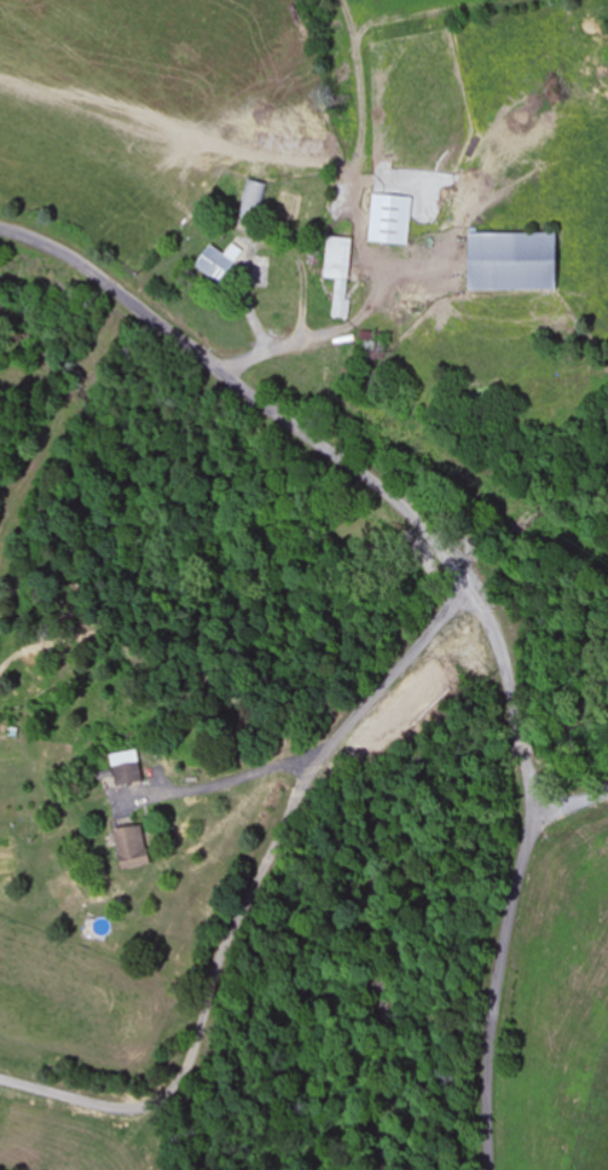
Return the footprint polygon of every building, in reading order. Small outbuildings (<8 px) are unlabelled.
[(267,184),(246,178),(233,226),(254,232),(267,184)] [(409,245),(412,197),(372,195),(369,242),(409,245)] [(467,292),(566,291),(566,233),(467,234),(467,292)] [(352,271),(353,240),(332,239),(332,271),(352,271)] [(241,263),(215,244),(199,266),(225,285),(241,263)] [(297,259),(253,258),(252,288),(297,289),(297,259)] [(332,318),(349,318),(349,295),(332,295),(332,318)] [(386,353),(386,333),(362,333),(362,353),(386,353)] [(112,772),(115,789),(146,782),(139,751),(112,757),(115,772),(112,772)] [(157,865),(148,826),(117,833),(127,872),(157,865)]
